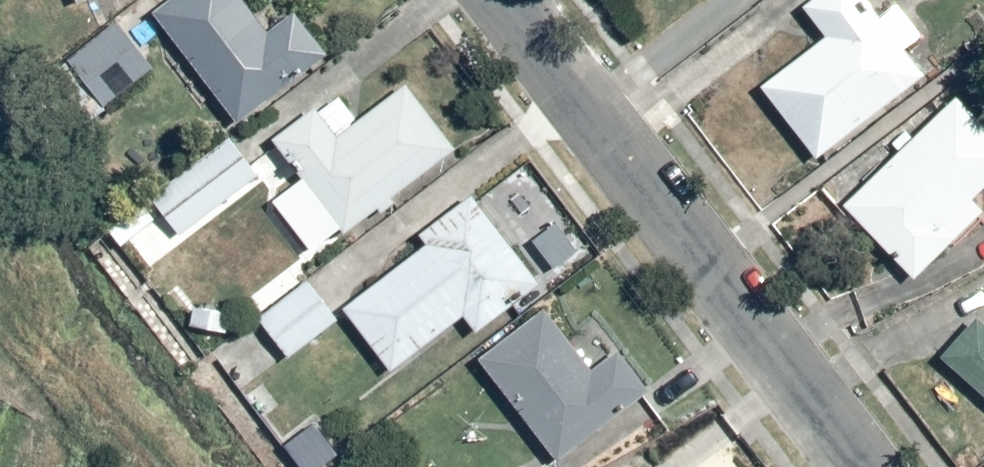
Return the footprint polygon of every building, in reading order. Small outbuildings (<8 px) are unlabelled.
[(101,22),(139,5),(137,0),(91,0),(101,22)] [(145,14),(238,132),(327,62),(300,28),(292,34),(266,0),(152,0),(156,5),(145,14)] [(822,36),(757,79),(809,158),(921,83),(866,0),(798,0),(822,36)] [(115,19),(63,63),(104,112),(156,67),(115,19)] [(262,150),(272,144),(341,237),(375,212),(380,220),(401,204),(393,194),(453,149),(403,81),(353,118),(331,89),(291,118),(283,109),(250,133),(262,150)] [(838,208),(911,282),(957,238),(947,229),(983,193),(983,96),(983,95),(968,109),(945,86),(927,104),(938,115),(838,208)] [(144,196),(102,230),(119,251),(159,218),(176,239),(260,171),(219,121),(137,188),(144,196)] [(315,280),(255,322),(283,362),(343,319),(381,372),(457,318),(470,336),(537,288),(469,194),(412,235),(419,244),(333,305),(315,280)] [(561,299),(476,362),(551,462),(646,391),(614,348),(590,366),(570,340),(584,329),(561,299)] [(934,359),(983,401),(983,324),(971,314),(934,359)]
